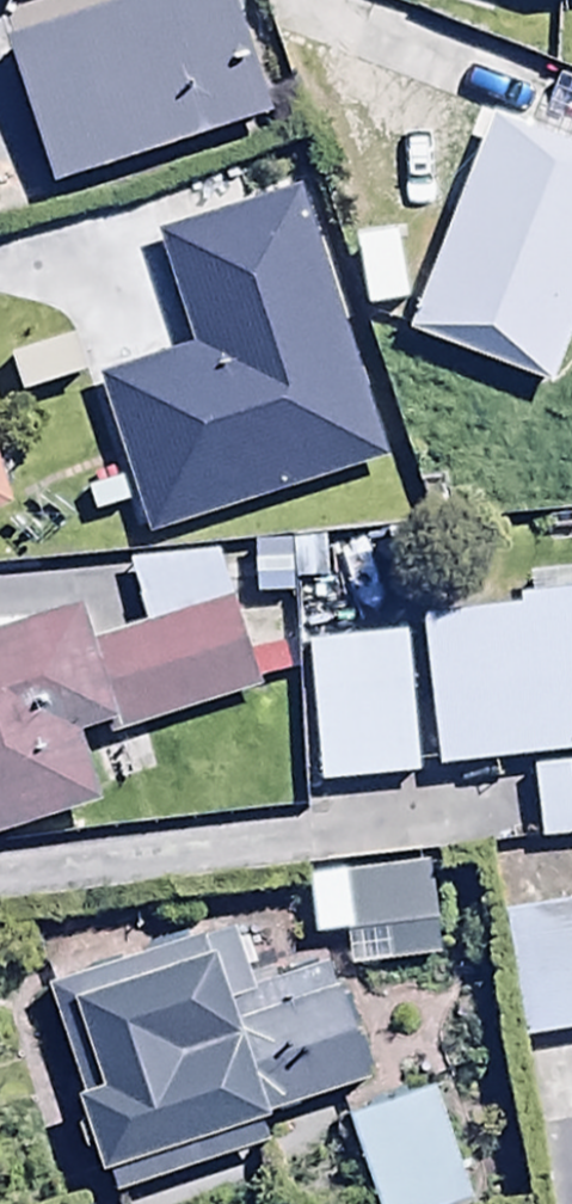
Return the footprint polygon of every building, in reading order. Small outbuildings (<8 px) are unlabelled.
[(8,52),(57,190),(267,116),(230,9),(182,26),(173,0),(171,0),(8,52)] [(532,142),(495,127),(409,342),(551,398),(571,346),(571,92),(554,85),(532,142)] [(110,347),(34,369),(54,442),(130,420),(110,347)] [(324,421),(305,427),(336,528),(404,508),(374,408),(350,415),(346,401),(320,408),(324,421)] [(8,515),(0,493),(0,518),(8,515)] [(76,755),(256,695),(211,560),(126,568),(150,639),(93,657),(81,621),(0,648),(0,848),(96,816),(76,755)] [(435,778),(533,768),(542,849),(571,846),(571,595),(519,600),(520,615),(419,626),(435,778)] [(420,780),(405,646),(304,656),(318,791),(420,780)] [(445,869),(345,882),(357,974),(457,961),(445,869)] [(498,913),(525,1047),(571,1038),(571,898),(498,913)] [(84,1111),(78,1113),(105,1197),(275,1137),(270,1123),(367,1088),(328,978),(257,1004),(232,935),(48,1001),(84,1111)] [(343,1127),(372,1203),(471,1203),(429,1094),(343,1127)]
